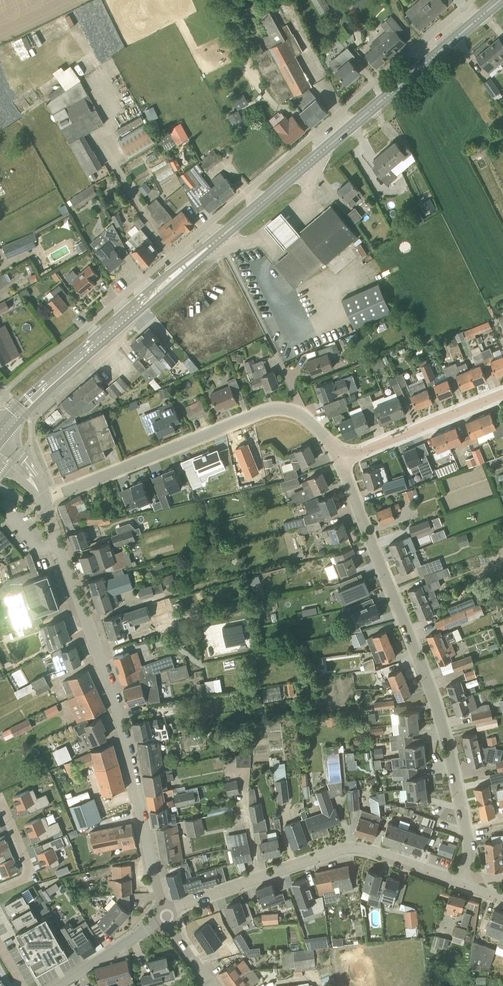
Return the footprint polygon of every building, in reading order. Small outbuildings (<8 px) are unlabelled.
[(330,4),(327,0),(311,0),(320,12),(330,4)] [(407,12),(421,28),(453,1),(452,0),(422,0),(407,12)] [(304,109),(301,112),(312,125),(329,111),(309,88),(312,86),(296,56),(303,51),(293,33),(287,24),(282,27),(275,15),(273,16),(270,11),(259,16),(275,45),(264,51),(260,44),(250,49),(280,103),(293,96),(304,109)] [(374,49),(367,55),(377,67),(406,42),(392,26),(396,22),(391,16),(381,24),(386,30),(369,45),(374,49)] [(342,44),(351,35),(343,26),(334,34),(342,44)] [(499,38),(490,46),(498,55),(501,52),(502,55),(502,42),(499,38)] [(490,46),(476,57),(492,75),(502,66),(502,55),(501,52),(498,55),(490,46)] [(347,83),(360,72),(350,60),(356,56),(348,47),(329,63),(347,83)] [(100,95),(90,77),(85,80),(89,87),(85,89),(80,79),(81,79),(80,78),(51,98),(52,99),(47,102),(88,174),(102,166),(84,134),(104,123),(88,93),(91,91),(95,98),(100,95)] [(493,96),(500,91),(491,78),(484,83),(493,96)] [(238,110),(250,104),(245,94),(233,99),(238,110)] [(148,121),(157,117),(152,106),(143,110),(148,121)] [(237,132),(242,130),(234,113),(228,115),(237,132)] [(291,122),(286,116),(275,126),(290,144),(306,130),(295,118),(291,122)] [(168,129),(176,144),(189,137),(181,122),(168,129)] [(130,158),(156,142),(144,123),(118,139),(130,158)] [(170,133),(158,141),(161,146),(173,139),(170,133)] [(402,158),(404,160),(413,152),(404,142),(399,145),(395,141),(385,150),(395,163),(402,158)] [(206,170),(221,159),(214,150),(202,159),(204,162),(202,164),(206,170)] [(388,184),(398,176),(391,167),(395,163),(385,150),(374,159),(378,163),(373,167),(382,178),(388,184)] [(223,201),(213,188),(208,182),(200,173),(204,170),(198,163),(190,169),(202,184),(195,190),(193,186),(185,191),(193,205),(202,199),(210,211),(223,201)] [(225,179),(220,173),(213,179),(217,184),(213,188),(223,201),(237,190),(227,177),(225,179)] [(352,206),(357,202),(352,196),(359,189),(350,179),(338,189),(352,206)] [(146,182),(140,187),(144,192),(150,187),(146,182)] [(77,208),(98,194),(92,185),(71,198),(77,208)] [(179,235),(157,209),(162,205),(156,198),(147,206),(152,213),(151,214),(159,223),(163,219),(166,222),(158,229),(161,232),(160,232),(170,243),(179,235)] [(427,212),(436,207),(430,198),(422,203),(427,212)] [(174,218),(162,205),(157,209),(179,235),(186,229),(188,230),(195,224),(183,211),(174,218)] [(326,262),(358,236),(331,205),(300,231),(301,232),(285,245),(291,252),(276,265),(295,288),(326,262)] [(355,206),(349,212),(356,221),(363,215),(355,206)] [(301,230),(282,207),(265,222),(284,244),(301,230)] [(117,226),(123,223),(118,212),(111,216),(117,226)] [(141,217),(135,220),(138,227),(145,224),(141,217)] [(112,268),(124,258),(115,248),(123,242),(113,223),(102,233),(109,241),(97,251),(103,258),(112,268)] [(154,258),(160,253),(151,242),(152,242),(141,228),(128,238),(133,244),(130,246),(133,249),(132,250),(145,266),(151,262),(149,261),(153,258),(154,258)] [(8,258),(29,249),(23,237),(3,245),(8,258)] [(81,248),(78,249),(79,252),(87,248),(83,240),(78,242),(81,248)] [(83,293),(95,283),(92,279),(98,274),(90,264),(78,275),(79,276),(73,281),(83,293)] [(36,273),(29,275),(31,281),(38,280),(36,273)] [(9,283),(4,274),(0,276),(0,288),(9,283)] [(347,297),(358,324),(395,308),(383,281),(347,297)] [(58,314),(69,305),(66,302),(71,298),(59,284),(51,291),(55,295),(47,301),(52,307),(52,308),(53,309),(53,308),(58,314)] [(9,307),(6,300),(0,303),(0,312),(9,307)] [(475,334),(492,327),(489,321),(473,327),(475,334)] [(140,335),(158,356),(167,348),(150,327),(140,335)] [(476,336),(475,334),(473,327),(465,331),(468,339),(476,336)] [(455,334),(459,342),(466,339),(463,331),(455,334)] [(0,333),(0,363),(19,354),(9,333),(2,337),(0,333)] [(158,356),(140,335),(132,343),(142,356),(144,354),(148,359),(150,358),(154,362),(159,358),(158,356)] [(454,335),(447,338),(450,345),(457,342),(454,335)] [(340,353),(337,343),(318,349),(320,356),(307,360),(313,374),(322,371),(333,366),(330,358),(336,356),(335,355),(340,353)] [(481,351),(487,364),(492,362),(497,375),(502,372),(502,355),(495,358),(494,353),(491,347),(484,349),(481,351)] [(475,384),(487,379),(482,366),(487,364),(481,351),(473,354),(477,365),(468,369),(475,384)] [(371,361),(375,369),(385,365),(385,364),(382,357),(382,356),(371,361)] [(139,358),(134,363),(149,381),(158,374),(151,365),(147,368),(139,358)] [(159,358),(154,362),(158,366),(161,370),(167,365),(164,361),(163,362),(159,358)] [(198,368),(192,359),(185,365),(191,371),(198,368)] [(257,369),(253,359),(245,362),(249,373),(252,372),(255,379),(252,380),(255,386),(264,382),(267,389),(279,385),(274,371),(268,373),(265,366),(257,369)] [(421,365),(427,381),(436,377),(430,362),(421,365)] [(468,369),(466,362),(458,365),(456,362),(445,367),(447,372),(446,373),(448,378),(449,380),(458,377),(463,389),(475,384),(468,369)] [(90,389),(95,395),(103,388),(105,387),(101,381),(104,379),(98,372),(95,375),(94,374),(88,379),(94,386),(90,389)] [(401,387),(408,384),(403,373),(397,376),(399,382),(401,387)] [(122,392),(129,386),(120,377),(114,382),(122,392)] [(225,407),(238,402),(237,401),(244,398),(236,377),(228,380),(230,386),(211,394),(217,408),(224,405),(225,407)] [(337,394),(350,389),(345,378),(334,382),(333,380),(317,386),(322,400),(338,394),(337,394)] [(435,384),(440,398),(454,393),(449,380),(448,378),(435,384)] [(88,401),(92,398),(95,395),(90,389),(94,386),(88,379),(77,389),(88,401)] [(433,401),(424,381),(410,387),(417,408),(433,401)] [(393,417),(405,412),(403,407),(409,404),(401,387),(399,382),(393,384),(397,392),(385,397),(387,402),(393,417)] [(115,398),(121,392),(113,383),(107,388),(115,398)] [(168,387),(160,389),(162,398),(170,396),(168,387)] [(88,401),(77,389),(58,405),(68,417),(62,422),(75,417),(90,410),(97,404),(92,398),(88,401)] [(370,394),(364,396),(369,408),(375,405),(370,394)] [(363,410),(369,408),(364,396),(358,399),(363,410)] [(338,407),(347,403),(344,397),(324,405),(326,412),(338,407)] [(196,416),(206,411),(201,400),(186,407),(190,416),(195,414),(196,416)] [(159,434),(175,428),(173,422),(180,419),(173,402),(160,408),(161,410),(152,414),(155,421),(154,421),(159,434)] [(387,402),(375,407),(382,422),(393,417),(387,402)] [(344,415),(340,413),(338,407),(326,412),(329,418),(333,416),(337,423),(340,422),(346,437),(358,432),(352,416),(346,419),(344,415)] [(358,432),(370,427),(364,411),(352,416),(358,432)] [(485,432),(499,426),(502,435),(502,421),(496,424),(491,412),(479,416),(485,432)] [(90,418),(104,448),(117,443),(104,413),(90,418)] [(488,439),(487,438),(488,438),(485,432),(479,416),(466,422),(471,433),(466,435),(469,443),(479,439),(480,443),(488,439)] [(77,423),(75,417),(62,422),(54,428),(54,432),(52,433),(47,435),(62,474),(76,469),(75,468),(93,461),(93,462),(107,456),(104,448),(90,418),(77,423)] [(461,438),(456,426),(444,431),(450,446),(458,443),(460,447),(469,443),(466,435),(461,438)] [(453,452),(450,446),(444,431),(432,436),(438,450),(433,452),(436,459),(453,452)] [(247,443),(236,448),(247,476),(258,471),(247,443)] [(303,465),(316,459),(309,445),(289,454),(295,468),(303,464),(303,465)] [(416,447),(403,452),(410,467),(417,464),(423,476),(433,471),(426,453),(420,456),(416,447)] [(191,461),(183,464),(189,479),(195,477),(196,478),(208,474),(207,472),(213,470),(217,481),(228,477),(220,454),(208,459),(206,455),(198,458),(197,457),(193,459),(194,460),(191,461),(191,459),(190,460),(191,461)] [(475,456),(478,464),(485,461),(482,454),(475,456)] [(478,464),(475,456),(467,459),(470,467),(478,464)] [(265,466),(273,465),(273,457),(264,458),(265,466)] [(449,472),(446,465),(436,469),(439,476),(449,472)] [(382,484),(382,483),(389,481),(384,466),(377,468),(377,467),(364,471),(367,482),(365,482),(366,487),(368,486),(369,488),(382,484)] [(155,483),(160,495),(182,487),(174,467),(163,471),(166,478),(155,483)] [(286,480),(297,476),(298,476),(296,468),(283,472),(286,480)] [(295,503),(306,500),(318,494),(317,492),(329,486),(322,472),(309,478),(309,479),(303,482),(307,493),(288,500),(289,504),(295,502),(295,503)] [(284,491),(301,483),(297,476),(286,480),(281,481),(284,491)] [(382,484),(385,494),(398,490),(408,487),(408,486),(404,476),(395,479),(389,481),(382,483),(382,484)] [(142,479),(131,483),(135,495),(129,497),(133,505),(150,499),(142,479)] [(407,504),(416,501),(412,490),(412,489),(403,492),(407,504)] [(101,507),(78,512),(76,504),(84,501),(81,494),(59,505),(69,528),(84,522),(84,525),(105,520),(101,507)] [(305,502),(309,513),(316,511),(318,517),(325,514),(325,515),(338,510),(333,495),(320,500),(319,497),(305,502)] [(381,523),(396,517),(394,512),(402,509),(399,503),(377,511),(379,517),(378,517),(379,522),(381,522),(381,523)] [(439,516),(432,519),(435,527),(443,524),(439,516)] [(286,529),(298,525),(306,523),(304,517),(284,522),(286,529)] [(309,532),(322,528),(319,520),(306,523),(298,525),(301,534),(309,532)] [(413,535),(432,528),(429,520),(410,527),(413,535)] [(323,530),(328,543),(348,535),(343,522),(323,530)] [(69,533),(74,548),(91,542),(86,527),(69,533)] [(434,540),(447,536),(444,528),(431,532),(434,540)] [(11,541),(1,529),(0,530),(0,550),(11,541)] [(116,546),(135,539),(132,529),(112,535),(116,546)] [(467,533),(456,536),(460,547),(470,543),(467,533)] [(416,550),(410,536),(403,539),(403,538),(390,544),(396,558),(413,551),(416,550)] [(91,548),(93,552),(81,556),(86,572),(90,570),(91,575),(106,570),(107,570),(113,569),(113,570),(115,569),(128,565),(128,566),(133,565),(128,549),(115,553),(110,541),(91,548)] [(344,574),(357,568),(354,561),(358,560),(353,548),(336,555),(338,562),(325,567),(330,578),(339,574),(339,576),(344,574)] [(415,568),(413,563),(420,559),(416,550),(413,551),(396,558),(402,573),(415,568)] [(28,558),(16,561),(17,569),(15,569),(16,573),(30,570),(28,558)] [(422,564),(417,566),(421,576),(443,567),(442,562),(440,558),(422,564)] [(431,581),(451,574),(448,566),(444,568),(443,567),(421,576),(425,575),(428,583),(422,585),(409,590),(415,604),(428,599),(436,595),(431,581)] [(115,569),(113,570),(116,576),(125,573),(123,568),(115,569)] [(40,577),(37,570),(11,579),(12,584),(13,586),(8,591),(1,597),(7,600),(4,605),(9,607),(7,612),(12,614),(9,619),(14,621),(16,628),(40,619),(38,614),(60,606),(54,590),(49,574),(40,577)] [(128,572),(125,573),(116,576),(115,577),(118,586),(115,586),(115,585),(109,587),(110,588),(93,594),(99,612),(115,606),(111,594),(134,587),(129,572),(128,572)] [(164,585),(175,582),(172,574),(162,577),(164,585)] [(359,580),(357,574),(340,582),(342,587),(339,588),(345,602),(371,591),(365,578),(359,580)] [(108,579),(107,575),(105,576),(89,581),(93,594),(110,588),(109,587),(115,585),(115,586),(118,586),(115,577),(108,579)] [(6,590),(12,584),(11,579),(11,578),(2,587),(6,590)] [(141,597),(154,594),(152,585),(138,588),(141,597)] [(475,602),(484,601),(483,594),(474,596),(475,602)] [(421,619),(436,613),(434,608),(441,605),(437,595),(437,596),(436,595),(428,599),(415,604),(421,619)] [(456,604),(459,612),(476,605),(473,597),(456,604)] [(349,606),(351,612),(354,611),(359,624),(380,616),(375,602),(366,606),(364,600),(349,606)] [(133,623),(164,613),(161,601),(122,614),(122,613),(105,619),(111,638),(135,630),(133,623)] [(448,626),(476,614),(476,613),(479,612),(477,606),(445,619),(448,626)] [(50,652),(64,645),(62,640),(71,637),(64,618),(47,624),(48,625),(43,626),(48,638),(45,639),(50,652)] [(173,621),(159,623),(161,631),(175,629),(173,621)] [(26,634),(39,629),(37,623),(23,627),(26,634)] [(242,623),(222,627),(225,642),(245,638),(242,623)] [(373,650),(391,643),(386,630),(373,635),(374,637),(368,639),(373,650)] [(452,643),(457,641),(452,630),(442,635),(440,630),(428,636),(434,650),(452,643)] [(362,631),(350,635),(355,646),(367,642),(362,631)] [(192,632),(185,634),(187,643),(194,641),(192,632)] [(497,642),(488,645),(490,651),(499,648),(497,642)] [(384,661),(397,656),(391,643),(373,650),(377,661),(383,658),(384,661)] [(440,665),(453,659),(451,655),(456,653),(452,643),(434,650),(440,665)] [(82,661),(76,646),(61,651),(62,652),(53,655),(56,663),(58,670),(68,666),(82,661)] [(137,678),(140,677),(146,675),(146,676),(156,673),(168,669),(175,667),(172,656),(143,665),(139,653),(136,652),(130,653),(130,651),(114,657),(122,683),(137,678)] [(455,670),(475,663),(472,655),(452,662),(455,670)] [(325,668),(323,658),(314,660),(315,670),(325,668)] [(366,669),(376,667),(374,662),(373,658),(363,662),(366,669)] [(168,669),(171,682),(183,679),(190,677),(187,664),(175,667),(168,669)] [(394,686),(407,681),(402,668),(389,673),(394,686)] [(477,676),(474,669),(465,673),(467,680),(477,676)] [(76,695),(96,686),(88,670),(68,679),(61,682),(66,693),(73,689),(76,695)] [(36,689),(48,682),(44,674),(32,680),(36,689)] [(206,679),(207,690),(222,689),(221,678),(206,679)] [(468,687),(479,684),(478,678),(466,681),(468,687)] [(399,699),(412,694),(407,681),(394,686),(399,699)] [(452,700),(466,695),(461,681),(448,685),(452,700)] [(41,686),(44,691),(51,688),(48,683),(41,686)] [(142,684),(124,689),(129,705),(134,703),(146,700),(146,701),(147,703),(160,700),(159,697),(158,685),(143,689),(142,684)] [(76,695),(86,718),(106,708),(96,686),(76,695)] [(266,699),(282,698),(281,686),(265,686),(266,699)] [(199,695),(207,694),(206,687),(197,688),(199,695)] [(466,695),(452,700),(457,714),(478,708),(473,693),(466,695)] [(309,696),(311,709),(321,707),(319,695),(309,696)] [(197,719),(215,716),(212,699),(194,702),(197,719)] [(381,708),(395,706),(394,700),(380,701),(381,708)] [(391,713),(393,724),(418,721),(418,718),(420,718),(420,712),(417,712),(417,710),(408,711),(407,705),(394,707),(395,713),(391,713)] [(490,709),(472,714),(474,722),(477,721),(493,718),(490,709)] [(109,735),(100,717),(89,723),(87,718),(74,724),(77,729),(84,725),(92,743),(109,735)] [(493,718),(477,721),(479,729),(499,725),(497,717),(493,718)] [(15,736),(33,727),(29,718),(11,727),(15,736)] [(159,726),(158,718),(149,720),(149,719),(134,723),(137,738),(142,737),(143,740),(162,737),(160,729),(154,729),(154,727),(159,726)] [(398,740),(411,738),(410,732),(420,731),(418,721),(393,724),(394,734),(397,734),(398,740)] [(183,735),(199,732),(198,726),(182,729),(183,735)] [(479,743),(477,733),(463,736),(467,751),(487,746),(496,744),(498,744),(496,735),(487,737),(488,745),(483,747),(482,743),(479,743)] [(143,774),(144,774),(165,770),(159,739),(162,738),(162,737),(143,740),(143,741),(138,742),(143,774)] [(411,744),(411,738),(398,740),(400,756),(425,753),(424,743),(411,744)] [(103,794),(126,788),(113,743),(92,750),(79,756),(63,764),(71,782),(83,776),(80,768),(84,767),(84,768),(95,763),(103,794)] [(487,746),(467,751),(470,766),(484,763),(483,758),(485,758),(486,760),(493,761),(497,748),(496,744),(487,746)] [(339,745),(324,746),(325,753),(340,752),(340,751),(339,745)] [(383,748),(374,749),(375,758),(384,757),(383,748)] [(70,751),(56,757),(59,763),(73,757),(70,751)] [(393,773),(415,771),(414,765),(427,763),(425,753),(400,756),(401,766),(392,767),(393,773)] [(251,766),(251,754),(238,754),(238,755),(237,755),(237,766),(251,766)] [(275,779),(287,778),(285,763),(273,764),(275,779)] [(174,778),(172,769),(165,770),(144,774),(143,774),(147,793),(168,789),(166,780),(174,778)] [(415,777),(415,771),(393,773),(394,779),(402,778),(404,789),(400,789),(401,789),(426,786),(426,784),(428,783),(427,776),(415,777)] [(502,781),(502,771),(490,774),(492,784),(502,781)] [(303,796),(310,796),(310,784),(306,784),(306,772),(302,772),(303,796)] [(278,801),(290,800),(287,779),(275,780),(278,801)] [(346,780),(347,787),(357,787),(357,779),(346,780)] [(226,783),(228,794),(240,792),(238,780),(226,783)] [(502,797),(502,788),(491,791),(489,784),(475,788),(479,803),(493,800),(498,798),(502,797)] [(419,804),(418,798),(427,797),(426,786),(401,789),(402,799),(406,799),(406,806),(419,804)] [(177,787),(173,788),(175,798),(176,804),(177,805),(186,803),(187,806),(191,805),(190,802),(201,800),(198,789),(178,793),(177,787)] [(358,792),(358,788),(348,789),(349,808),(359,808),(358,797),(361,797),(360,792),(358,792)] [(161,795),(161,791),(164,790),(168,789),(147,793),(150,810),(158,808),(159,808),(164,807),(166,806),(167,806),(165,800),(164,794),(161,795)] [(328,830),(327,825),(341,821),(336,808),(333,809),(329,797),(327,789),(318,792),(324,811),(307,818),(314,837),(321,834),(320,833),(328,830)] [(28,809),(31,815),(52,806),(48,796),(39,800),(35,791),(15,800),(16,803),(17,806),(18,806),(20,812),(28,809)] [(261,802),(257,803),(256,795),(250,796),(250,804),(252,820),(264,818),(261,802)] [(372,809),(379,808),(378,795),(370,795),(372,809)] [(71,806),(74,813),(78,827),(99,821),(92,799),(71,806)] [(482,818),(496,815),(493,800),(479,803),(482,818)] [(209,815),(233,810),(231,804),(208,809),(209,815)] [(168,814),(166,806),(164,807),(159,808),(158,808),(150,810),(153,825),(169,822),(171,823),(177,822),(175,812),(168,814)] [(381,817),(380,815),(372,812),(362,809),(355,833),(374,839),(380,822),(381,817)] [(408,829),(402,847),(412,850),(424,815),(419,813),(419,814),(417,819),(422,821),(418,832),(408,829)] [(428,836),(430,837),(436,819),(424,815),(412,850),(422,853),(424,849),(424,848),(428,836)] [(39,833),(42,840),(62,831),(58,821),(49,825),(45,816),(26,824),(27,827),(26,827),(28,831),(28,830),(31,837),(39,833)] [(188,836),(205,832),(202,817),(185,820),(188,836)] [(408,827),(410,822),(401,819),(399,824),(408,827)] [(293,848),(307,843),(299,820),(285,825),(293,848)] [(136,846),(135,840),(136,840),(132,823),(91,832),(95,851),(123,845),(123,849),(136,846)] [(392,843),(398,826),(388,823),(383,840),(392,843)] [(163,862),(182,859),(177,825),(158,828),(163,862)] [(402,847),(408,829),(398,826),(392,843),(402,847)] [(266,830),(260,831),(262,841),(261,841),(264,856),(281,852),(278,838),(268,840),(266,830)] [(502,854),(502,834),(492,835),(492,841),(486,842),(487,856),(502,854)] [(9,846),(6,840),(7,840),(5,836),(4,835),(0,837),(0,850),(9,846)] [(45,849),(38,852),(43,864),(50,861),(52,867),(61,863),(56,849),(67,845),(63,835),(43,843),(45,849)] [(443,855),(447,844),(441,842),(438,853),(443,855)] [(233,847),(237,862),(252,859),(249,843),(233,847)] [(0,856),(0,870),(3,876),(19,870),(18,867),(18,866),(17,863),(16,863),(14,857),(7,860),(4,854),(1,855),(0,856)] [(487,856),(488,870),(502,869),(502,854),(487,856)] [(244,861),(237,863),(239,870),(246,868),(244,861)] [(116,894),(132,893),(131,865),(115,866),(115,878),(112,879),(102,880),(103,887),(107,887),(112,887),(112,894),(116,894)] [(341,891),(354,888),(349,865),(315,871),(321,895),(324,894),(336,892),(335,886),(340,885),(341,891)] [(220,882),(216,868),(197,873),(198,874),(195,875),(197,881),(192,883),(193,889),(207,886),(207,887),(211,885),(211,884),(220,882)] [(381,906),(380,900),(381,899),(384,888),(378,887),(382,874),(368,870),(364,887),(371,889),(369,896),(367,902),(381,906)] [(185,878),(183,871),(167,875),(173,896),(193,889),(192,883),(197,881),(195,875),(185,878)] [(388,876),(384,888),(381,899),(394,903),(399,885),(400,880),(388,876)] [(308,877),(293,881),(301,906),(312,902),(315,912),(325,909),(324,894),(315,897),(308,877)] [(48,901),(63,891),(59,885),(61,884),(59,881),(42,892),(48,901)] [(283,892),(276,895),(273,883),(256,889),(261,900),(268,898),(270,906),(278,903),(279,905),(286,903),(288,906),(294,905),(292,897),(285,899),(283,892)] [(19,912),(27,907),(19,893),(1,903),(6,912),(16,906),(19,912)] [(129,903),(128,900),(131,900),(130,893),(132,893),(116,894),(117,901),(108,911),(120,922),(130,912),(128,910),(131,908),(131,903),(129,903)] [(460,915),(465,897),(450,893),(447,905),(448,905),(446,912),(454,914),(455,913),(460,915)] [(43,911),(48,908),(44,900),(39,903),(43,911)] [(242,903),(241,901),(227,906),(230,912),(227,912),(231,922),(233,926),(254,919),(248,901),(242,903)] [(24,920),(27,925),(35,921),(27,907),(19,912),(9,917),(14,926),(24,920)] [(405,917),(418,915),(417,908),(405,910),(405,917)] [(502,931),(502,911),(495,908),(490,922),(490,923),(486,932),(492,935),(492,934),(500,937),(498,944),(502,931)] [(111,933),(120,922),(108,911),(98,921),(90,926),(97,937),(103,934),(102,932),(105,930),(106,932),(109,930),(111,933)] [(464,911),(461,924),(468,926),(471,913),(464,911)] [(279,922),(278,913),(262,914),(262,923),(279,922)] [(45,915),(35,921),(27,925),(13,933),(35,973),(68,955),(45,915)] [(208,919),(193,926),(208,952),(223,943),(208,919)] [(97,937),(90,926),(88,924),(76,932),(70,922),(61,928),(68,938),(76,933),(78,935),(80,934),(83,940),(78,944),(85,955),(96,947),(92,941),(97,937)] [(469,941),(471,936),(465,934),(467,930),(456,926),(453,935),(469,941)] [(233,937),(242,952),(250,947),(241,932),(233,937)] [(441,937),(435,935),(431,947),(438,949),(439,946),(438,946),(441,937)] [(441,937),(438,946),(439,946),(447,948),(450,938),(441,936),(441,937)] [(343,937),(332,938),(333,945),(343,944),(343,937)] [(315,940),(306,941),(309,949),(313,948),(316,948),(315,940)] [(490,965),(496,949),(474,940),(470,963),(473,963),(488,965),(490,965)] [(236,944),(230,948),(233,953),(239,949),(236,944)] [(302,965),(302,967),(315,965),(313,948),(294,951),(295,962),(296,966),(302,965)] [(281,952),(283,967),(296,966),(295,962),(294,951),(281,952)] [(167,956),(150,961),(154,974),(148,975),(141,977),(144,985),(149,985),(164,982),(164,981),(176,978),(174,968),(170,969),(167,956)] [(128,960),(95,969),(100,985),(101,985),(111,985),(110,981),(117,979),(119,985),(134,981),(128,960)] [(245,973),(235,961),(219,973),(228,985),(227,985),(228,985),(245,973)] [(245,973),(228,985),(254,985),(245,973)]
